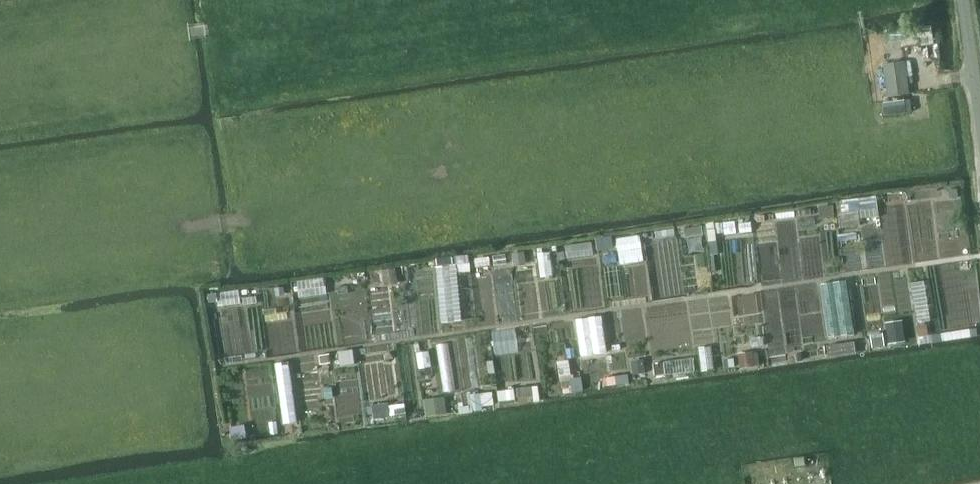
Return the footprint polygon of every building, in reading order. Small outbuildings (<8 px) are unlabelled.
[(913,84),(910,62),(905,62),(883,65),(888,97),(910,95),(909,85),(913,84)] [(905,113),(904,100),(883,103),(884,115),(905,113)] [(736,221),(724,222),(725,234),(737,233),(736,221)] [(642,231),(618,234),(621,261),(646,258),(642,231)] [(541,265),(546,308),(606,301),(601,256),(619,254),(616,234),(566,240),(569,270),(574,269),(577,288),(562,290),(559,263),(541,265)] [(460,261),(440,261),(441,318),(461,318),(460,261)] [(603,312),(577,316),(582,354),(609,350),(603,312)] [(413,338),(400,340),(411,401),(424,398),(413,338)] [(828,343),(829,352),(857,349),(856,340),(828,343)] [(557,345),(558,366),(577,366),(576,345),(557,345)] [(759,348),(739,349),(739,364),(759,363),(759,348)] [(655,359),(657,372),(695,367),(694,354),(655,359)] [(455,372),(442,373),(443,391),(456,390),(455,372)] [(519,398),(541,398),(540,382),(518,383),(519,398)] [(502,398),(518,396),(516,385),(500,387),(502,398)] [(471,405),(497,401),(495,387),(469,391),(471,405)] [(426,395),(427,411),(448,410),(447,393),(426,395)]
